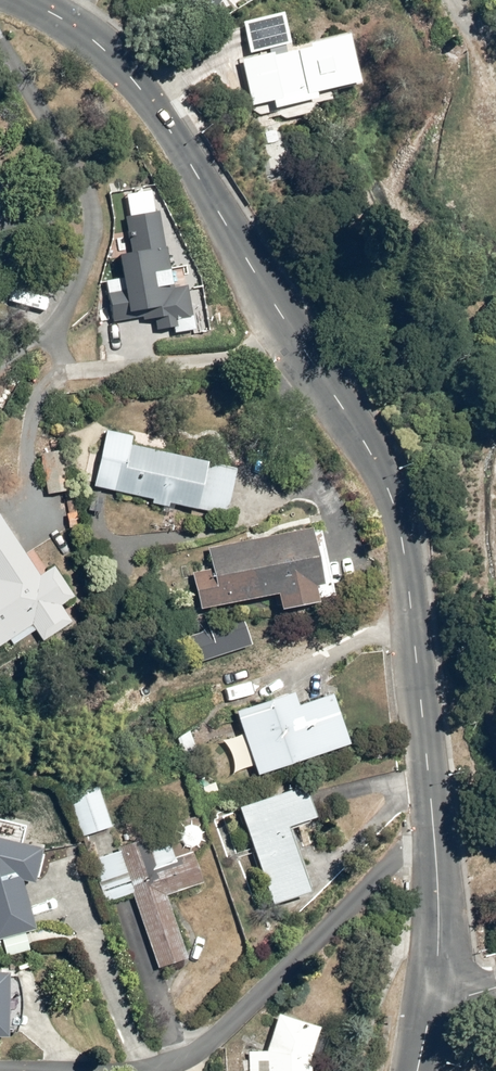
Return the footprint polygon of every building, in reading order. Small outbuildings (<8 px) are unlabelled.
[(217,17),(230,0),(193,0),(217,17)] [(277,104),(279,114),(340,101),(340,95),(365,89),(353,34),(294,48),(287,14),(243,24),(251,58),(243,60),(254,109),(277,104)] [(168,254),(165,216),(118,221),(122,278),(108,279),(111,320),(164,316),(165,320),(169,320),(170,333),(196,331),(193,288),(177,289),(174,253),(168,254)] [(245,460),(109,429),(96,486),(158,500),(157,504),(174,508),(174,505),(232,518),(245,460)] [(14,643),(18,649),(40,634),(47,644),(78,623),(66,604),(72,600),(1,493),(0,494),(0,652),(14,643)] [(316,531),(213,549),(216,567),(196,571),(203,611),(284,597),(287,613),(323,607),(320,589),(326,588),(316,531)] [(298,693),(238,712),(244,734),(225,740),(237,777),(257,770),(260,780),(353,749),(336,697),(302,708),(298,693)] [(100,779),(69,790),(88,840),(118,829),(100,779)] [(268,801),(245,808),(275,908),(316,896),(297,829),(324,821),(314,787),(286,795),(283,782),(264,788),(268,801)] [(188,827),(94,861),(109,903),(133,894),(161,972),(195,959),(172,896),(209,882),(188,827)] [(39,931),(25,880),(25,837),(0,835),(0,941),(39,931)] [(12,1036),(13,1015),(14,976),(0,975),(0,1037),(12,1036)] [(281,1012),(269,1049),(249,1050),(250,1070),(316,1070),(315,1057),(325,1026),(281,1012)]
